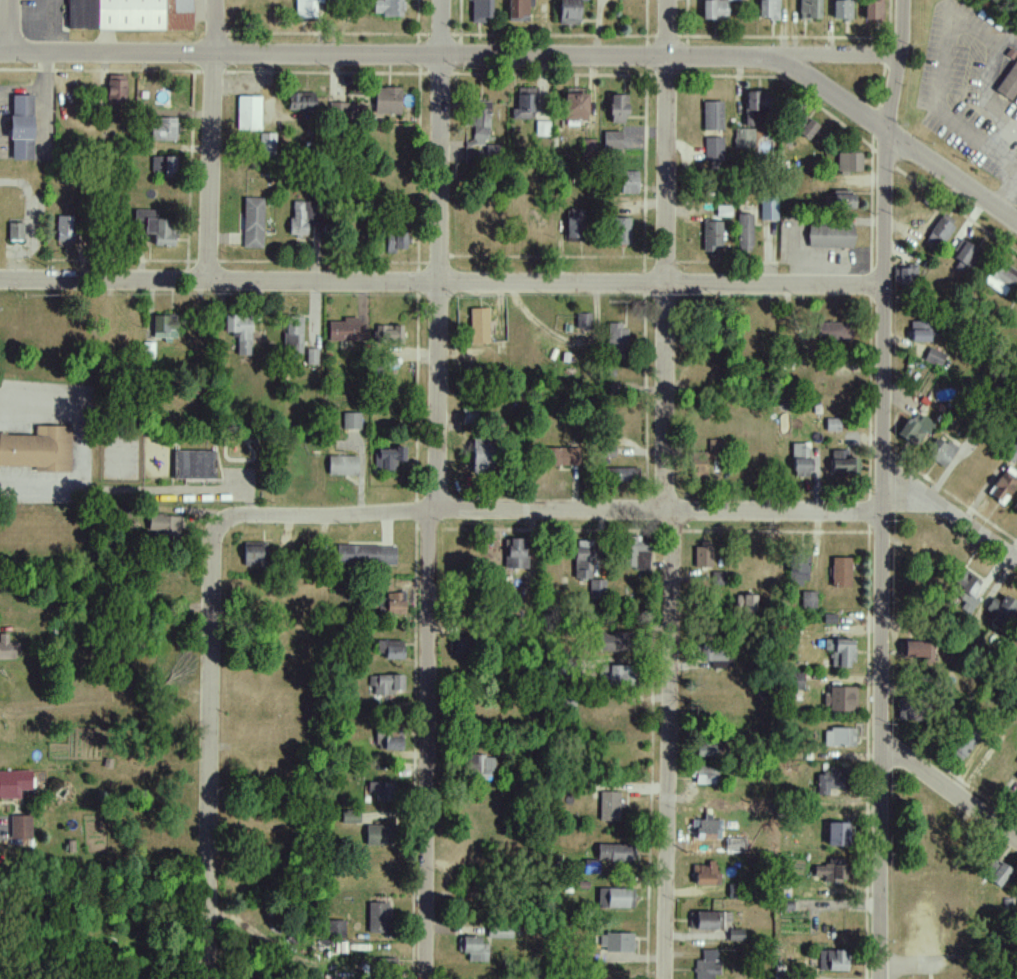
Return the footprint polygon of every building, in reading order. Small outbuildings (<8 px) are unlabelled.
[(65,29),(189,29),(190,0),(65,0),(65,29)] [(314,17),(314,1),(322,1),(321,0),(294,0),(294,17),(314,17)] [(372,16),(400,16),(400,0),(372,0),(372,16)] [(471,23),(483,23),(483,18),(490,18),(490,0),(470,0),(471,23)] [(507,21),(527,21),(527,7),(533,7),(533,0),(507,0),(507,21)] [(578,24),(577,0),(557,0),(558,24),(578,24)] [(701,18),(727,18),(726,0),(700,0),(701,18)] [(757,18),(778,19),(778,0),(758,0),(757,18)] [(799,19),(820,18),(819,0),(798,0),(799,19)] [(846,0),(832,0),(832,19),(851,20),(852,0),(846,0)] [(863,19),(881,19),(882,0),(863,0),(863,19)] [(1009,101),(1016,90),(1016,57),(994,91),(1009,101)] [(124,74),(104,75),(105,102),(124,102),(124,74)] [(373,113),(399,114),(400,87),(373,87),(373,113)] [(516,108),(511,108),(511,119),(533,119),(534,88),(516,87),(516,108)] [(586,120),(585,89),(562,89),(563,120),(586,120)] [(745,91),(744,125),(760,126),(760,111),(771,111),(771,91),(745,91)] [(312,92),(286,93),(286,112),(313,111),(312,92)] [(626,95),(608,94),(608,123),(625,123),(626,95)] [(10,160),(30,160),(31,95),(8,95),(8,139),(10,139),(10,160)] [(260,96),(236,96),(235,130),(259,130),(260,96)] [(703,130),(722,130),(722,101),(702,102),(703,130)] [(329,117),(351,118),(351,103),(329,102),(329,117)] [(488,104),(468,103),(467,125),(470,126),(470,145),(487,145),(488,104)] [(787,124),(807,139),(817,126),(797,111),(787,124)] [(175,140),(175,118),(148,119),(149,141),(175,140)] [(535,136),(549,136),(549,121),(535,121),(535,136)] [(733,149),(754,149),(754,129),(733,129),(733,149)] [(620,131),(603,132),(603,150),(621,149),(620,131)] [(259,156),(274,156),(275,133),(259,133),(259,156)] [(704,160),(723,160),(723,138),(704,138),(704,160)] [(837,171),(862,171),(862,153),(837,153),(837,171)] [(150,173),(174,173),(175,157),(150,156),(150,173)] [(620,194),(638,194),(638,171),(620,171),(620,194)] [(852,208),(852,190),(831,190),(832,209),(852,208)] [(760,221),(777,221),(777,197),(761,196),(760,221)] [(241,248),(261,248),(262,198),(242,197),(241,248)] [(289,235),(305,235),(306,220),(309,220),(309,201),(289,201),(289,235)] [(132,236),(142,236),(142,233),(151,233),(151,246),(169,246),(170,219),(154,219),(154,209),(133,209),(132,236)] [(565,238),(580,239),(580,209),(566,209),(565,238)] [(942,246),(954,221),(938,213),(923,248),(931,252),(935,243),(942,246)] [(752,214),(737,214),(737,251),(752,251),(752,214)] [(73,241),(74,216),(56,216),(55,240),(73,241)] [(613,218),(612,244),(629,245),(630,218),(613,218)] [(722,246),(722,221),(702,222),(703,252),(712,251),(712,246),(722,246)] [(7,240),(22,240),(22,223),(7,223),(7,240)] [(852,223),(807,223),(806,247),(852,248),(852,223)] [(404,251),(404,233),(385,232),(385,251),(404,251)] [(957,261),(954,267),(964,273),(977,250),(962,241),(952,258),(957,261)] [(998,261),(983,282),(1005,297),(1016,279),(1016,274),(998,261)] [(895,268),(895,282),(916,282),(916,264),(906,264),(906,268),(895,268)] [(469,309),(470,344),(488,343),(487,308),(469,309)] [(590,314),(575,313),(575,328),(590,328),(590,314)] [(152,338),(176,338),(175,314),(151,315),(152,338)] [(250,316),(224,316),(224,332),(236,332),(237,355),(251,355),(250,316)] [(302,317),(283,317),(282,353),(301,353),(302,317)] [(355,317),(341,317),(342,321),(327,321),(327,341),(356,340),(355,317)] [(910,321),(909,342),(929,342),(929,322),(910,321)] [(849,340),(849,323),(816,322),(816,339),(849,340)] [(624,323),(607,323),(606,351),(623,351),(624,323)] [(401,344),(401,326),(374,325),(374,344),(401,344)] [(154,343),(143,342),(142,359),(153,359),(154,343)] [(923,362),(940,367),(944,353),(928,348),(923,362)] [(317,365),(317,349),(306,349),(305,365),(317,365)] [(906,419),(895,433),(914,448),(933,424),(918,412),(911,422),(906,419)] [(360,429),(359,413),(342,413),(342,430),(360,429)] [(840,432),(840,419),(825,418),(824,431),(840,432)] [(70,426),(33,426),(33,436),(0,435),(0,467),(34,467),(34,472),(69,472),(70,426)] [(614,458),(615,437),(599,437),(598,457),(614,458)] [(945,468),(956,447),(945,441),(944,444),(933,438),(923,456),(945,468)] [(470,473),(490,473),(489,440),(469,441),(470,473)] [(690,452),(689,477),(712,477),(713,450),(716,450),(716,441),(708,441),(708,452),(690,452)] [(791,477),(808,477),(808,443),(791,443),(791,477)] [(543,448),(543,466),(577,465),(577,447),(543,448)] [(396,471),(396,461),(403,461),(403,448),(374,448),(374,470),(396,471)] [(846,450),(830,451),(830,476),(857,475),(857,458),(846,458),(846,450)] [(172,479),(214,479),(215,451),(172,451),(172,479)] [(356,457),(327,456),(326,475),(355,476),(356,457)] [(1001,504),(1016,478),(1016,472),(1005,465),(987,495),(1001,504)] [(636,482),(637,468),(602,468),(602,482),(636,482)] [(146,531),(160,531),(159,539),(177,539),(178,516),(147,515),(146,531)] [(622,568),(647,569),(648,538),(623,537),(622,568)] [(519,539),(504,539),(504,569),(527,569),(527,554),(519,554),(519,539)] [(573,579),(591,579),(592,541),(574,541),(573,579)] [(266,566),(266,542),(242,542),(241,565),(266,566)] [(394,566),(395,546),(335,545),(335,565),(394,566)] [(693,567),(712,568),(713,547),(694,547),(693,567)] [(808,551),(788,550),(787,583),(807,584),(808,551)] [(850,558),(831,558),(830,587),(850,587),(850,558)] [(969,615),(978,601),(970,596),(979,582),(960,570),(947,592),(964,602),(959,609),(969,615)] [(723,585),(724,572),(711,572),(711,585),(723,585)] [(589,597),(605,597),(606,580),(589,580),(589,597)] [(816,608),(816,591),(801,591),(801,608),(816,608)] [(384,614),(402,614),(403,593),(384,592),(384,614)] [(754,613),(754,595),(735,595),(734,612),(754,613)] [(1016,608),(1016,605),(1002,595),(998,601),(992,597),(982,612),(1005,627),(1016,608)] [(823,624),(835,624),(835,614),(823,614),(823,624)] [(8,634),(0,633),(0,658),(19,658),(19,642),(8,642),(8,634)] [(597,651),(622,652),(623,635),(598,634),(597,651)] [(401,659),(401,640),(376,641),(376,653),(383,653),(384,660),(401,659)] [(823,651),(831,651),(830,668),(848,668),(849,661),(852,661),(853,640),(824,640),(823,651)] [(924,658),(924,663),(932,664),(933,643),(903,642),(902,658),(924,658)] [(710,669),(726,669),(726,646),(697,647),(697,663),(710,663),(710,669)] [(629,687),(630,666),(599,665),(598,686),(629,687)] [(802,673),(784,673),(784,690),(802,690),(802,673)] [(404,675),(368,676),(368,687),(373,687),(373,694),(404,693),(404,675)] [(825,712),(855,712),(856,688),(825,688),(825,712)] [(401,750),(400,728),(374,729),(375,751),(401,750)] [(824,729),(823,746),(855,747),(855,730),(824,729)] [(975,738),(960,730),(947,754),(962,762),(975,738)] [(694,742),(694,757),(714,757),(714,742),(694,742)] [(492,776),(492,756),(464,755),(464,779),(480,779),(480,776),(492,776)] [(827,789),(840,789),(839,765),(828,765),(828,774),(816,774),(816,796),(827,795),(827,789)] [(694,785),(716,784),(716,766),(693,766),(694,785)] [(19,790),(30,790),(29,771),(0,771),(0,799),(19,799),(19,790)] [(369,781),(368,803),(392,803),(393,782),(369,781)] [(618,792),(598,792),(598,820),(618,821),(618,792)] [(341,823),(358,823),(358,811),(340,811),(341,823)] [(692,840),(721,840),(721,820),(710,820),(711,815),(703,814),(703,820),(693,820),(692,840)] [(9,816),(10,839),(31,839),(30,816),(9,816)] [(847,824),(826,823),(826,847),(846,847),(847,824)] [(364,845),(388,846),(389,826),(365,825),(364,845)] [(744,852),(744,839),(725,839),(724,852),(744,852)] [(582,873),(598,873),(598,863),(633,862),(633,845),(596,845),(596,860),(582,860),(582,873)] [(822,881),(843,882),(844,859),(827,858),(827,866),(813,865),(813,877),(823,877),(822,881)] [(996,887),(1009,871),(993,858),(980,874),(996,887)] [(693,886),(718,886),(718,874),(714,874),(714,861),(707,862),(707,866),(693,866),(693,886)] [(632,909),(632,889),(597,889),(596,908),(632,909)] [(366,933),(388,934),(388,903),(367,903),(366,933)] [(730,913),(694,912),(693,929),(722,930),(723,924),(730,924),(730,913)] [(344,921),(326,920),(326,935),(344,935),(344,921)] [(742,929),(728,929),(728,941),(742,941),(742,929)] [(600,952),(632,953),(632,934),(601,933),(600,952)] [(486,962),(486,944),(479,944),(480,937),(461,937),(461,954),(467,954),(467,962),(486,962)] [(701,950),(701,961),(694,961),(694,978),(712,978),(712,975),(717,975),(718,950),(701,950)] [(845,972),(845,951),(818,951),(818,972),(845,972)] [(376,975),(394,976),(395,959),(377,958),(376,975)]
